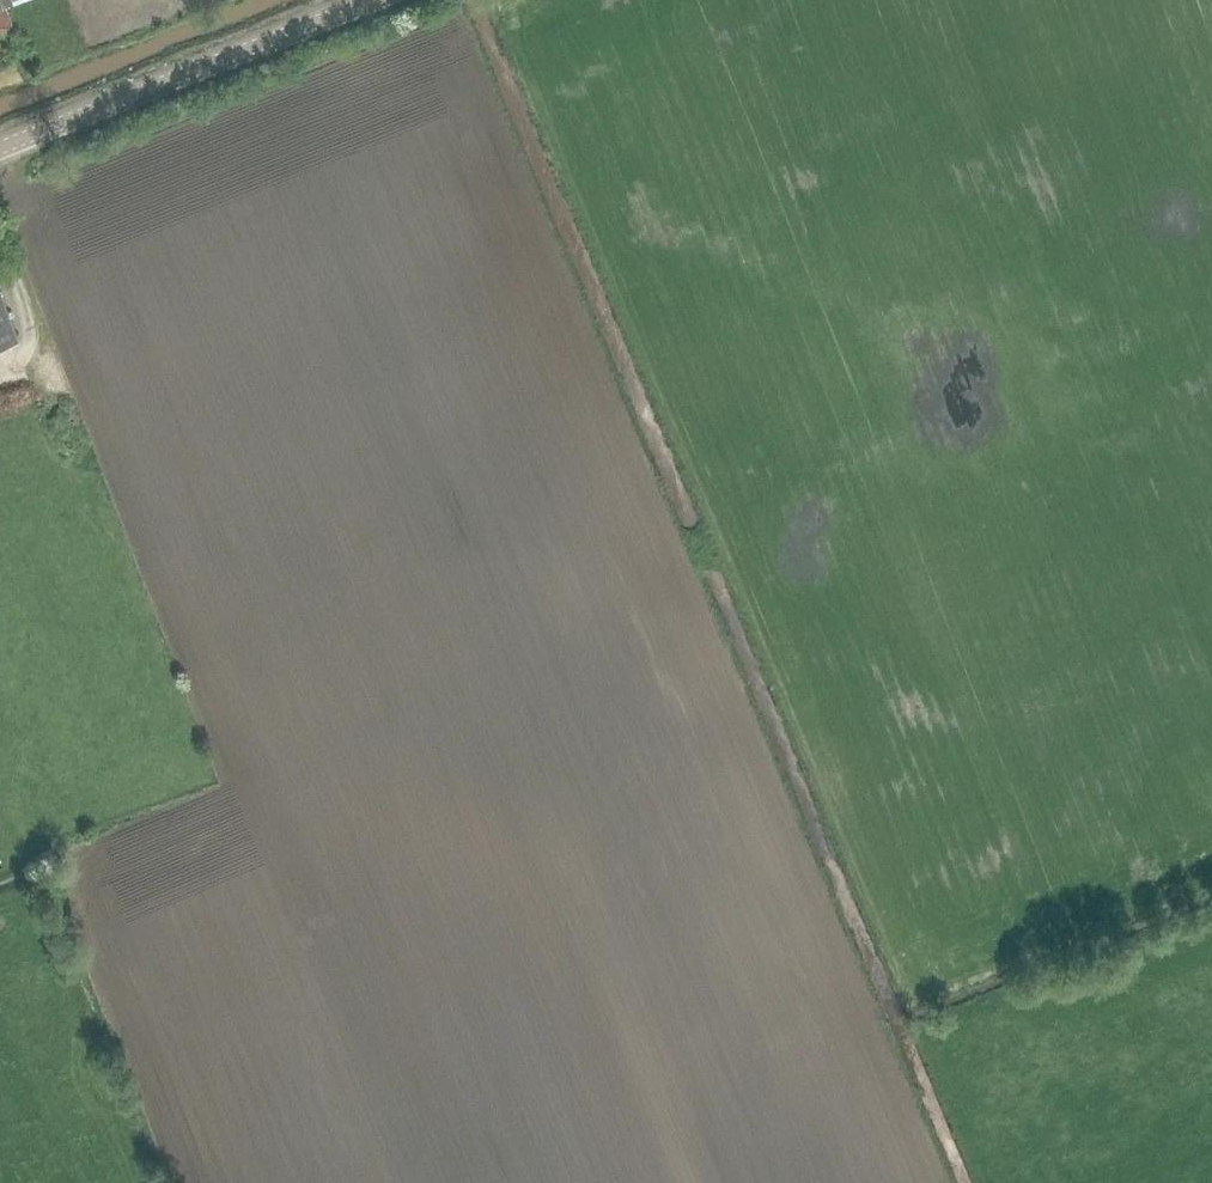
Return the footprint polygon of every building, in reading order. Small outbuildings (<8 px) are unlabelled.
[(14,29),(7,11),(36,0),(0,0),(0,34),(14,29)] [(19,341),(0,292),(0,348),(19,341)]
